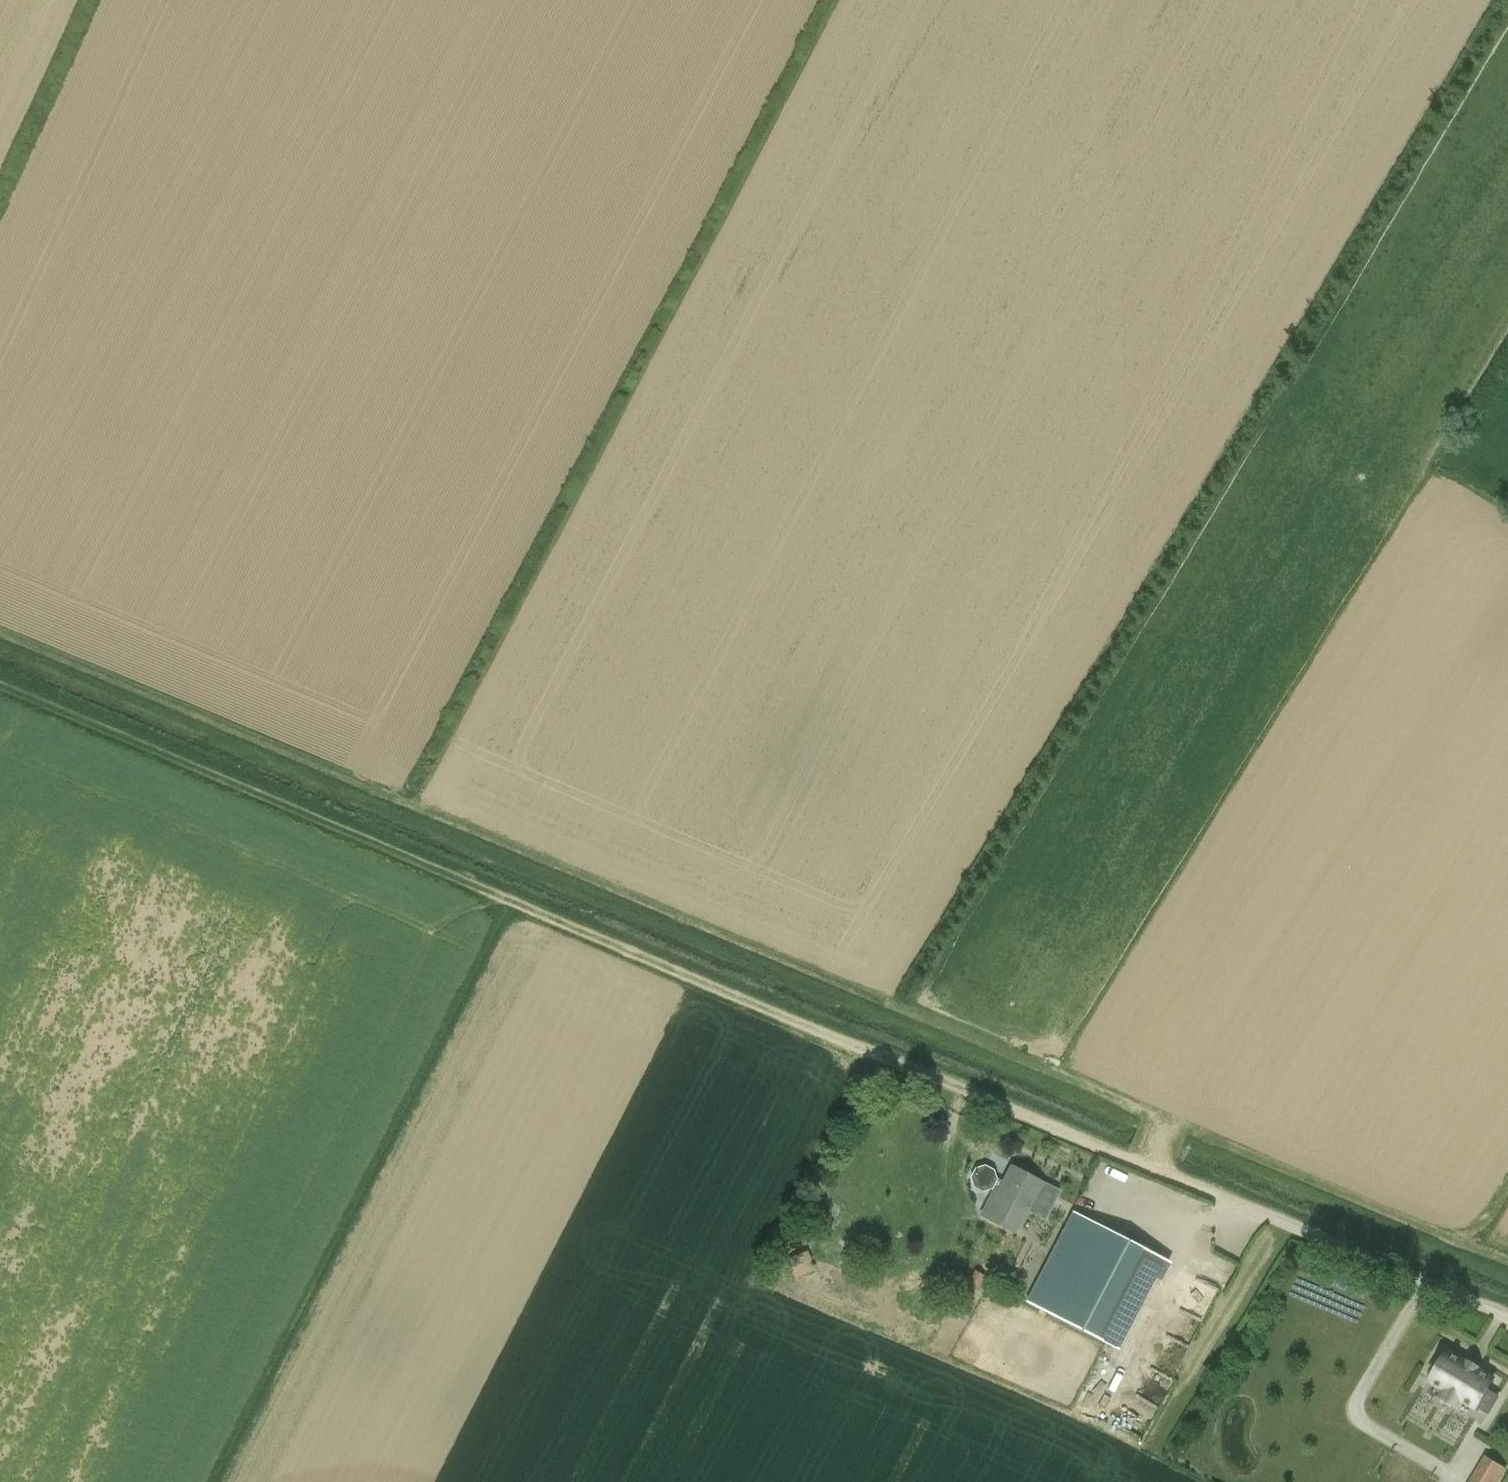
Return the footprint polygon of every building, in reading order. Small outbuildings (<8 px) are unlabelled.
[(989,1189),(995,1192),(983,1215),(1014,1231),(1026,1207),(1029,1209),(1043,1183),(1013,1167),(1005,1182),(996,1178),(994,1169),(984,1165),(975,1167),(970,1177),(973,1187),(982,1191),(989,1189)] [(1096,1336),(1141,1248),(1072,1212),(1027,1301),(1096,1336)] [(788,1261),(797,1279),(810,1273),(802,1255),(788,1261)] [(977,1274),(970,1285),(978,1290),(985,1278),(977,1274)] [(1477,1405),(1489,1412),(1498,1396),(1487,1389),(1494,1378),(1477,1368),(1478,1366),(1467,1360),(1466,1361),(1446,1349),(1442,1356),(1438,1354),(1429,1370),(1433,1372),(1429,1379),(1444,1388),(1440,1395),(1456,1405),(1460,1398),(1476,1407),(1477,1405)] [(1487,1458),(1477,1475),(1488,1481),(1498,1481),(1506,1469),(1487,1458)]
